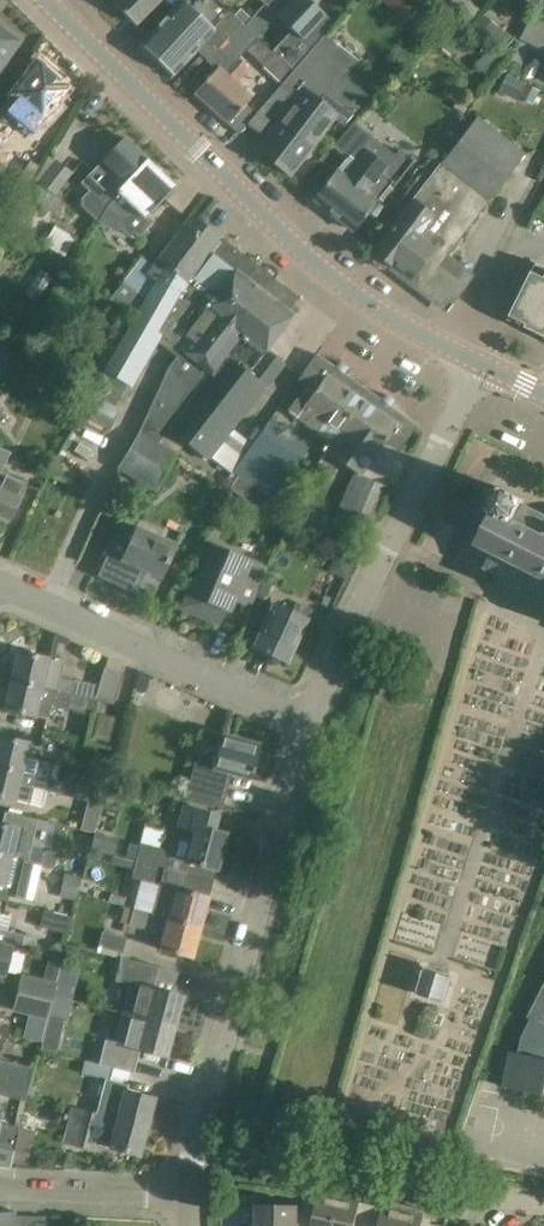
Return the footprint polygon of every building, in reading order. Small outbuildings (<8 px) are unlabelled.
[(112,3),(134,25),(159,0),(115,0),(112,3)] [(173,74),(194,50),(204,60),(214,49),(239,22),(216,0),(215,0),(181,0),(141,44),(173,74)] [(276,0),(268,0),(262,6),(269,13),(279,3),(276,0)] [(271,51),(293,71),(323,35),(322,34),(331,22),(307,0),(290,0),(275,16),(290,30),(271,51)] [(238,7),(232,14),(243,23),(249,16),(238,7)] [(519,40),(542,51),(543,47),(543,24),(530,17),(519,40)] [(214,49),(204,60),(215,70),(194,93),(228,124),(246,104),(252,98),(236,84),(250,69),(239,59),(257,39),(239,22),(214,49)] [(8,62),(5,59),(18,42),(15,40),(17,37),(4,27),(2,30),(0,29),(0,73),(8,62)] [(356,62),(323,35),(293,71),(279,87),(294,100),(256,149),(290,176),(337,115),(345,122),(368,93),(346,76),(356,62)] [(271,51),(261,41),(250,53),(264,66),(275,55),(271,51)] [(492,68),(502,54),(491,46),(481,59),(492,68)] [(41,65),(17,93),(20,95),(6,111),(32,134),(59,105),(54,100),(66,87),(41,65)] [(532,105),(539,92),(526,85),(519,98),(532,105)] [(256,112),(246,104),(228,124),(238,132),(256,112)] [(477,117),(440,165),(487,202),(524,154),(477,117)] [(381,200),(390,188),(413,160),(400,149),(394,156),(353,123),(333,147),(353,163),(343,176),(336,170),(313,199),(353,230),(378,198),(381,200)] [(83,208),(98,222),(107,207),(108,207),(122,192),(118,188),(147,159),(124,138),(81,183),(91,192),(83,199),(83,208)] [(137,235),(150,222),(146,217),(175,186),(147,159),(118,188),(122,192),(108,207),(107,207),(98,222),(116,233),(120,229),(129,237),(134,233),(137,235)] [(56,160),(38,183),(39,184),(30,196),(45,207),(53,196),(54,197),(73,173),(56,160)] [(487,202),(440,165),(370,254),(446,313),(474,277),(446,256),(487,202)] [(255,265),(222,240),(220,243),(217,241),(219,237),(192,216),(152,267),(141,258),(122,282),(146,301),(135,320),(133,318),(102,374),(104,375),(92,395),(114,408),(125,388),(131,391),(157,343),(176,358),(180,351),(194,361),(205,348),(203,347),(221,322),(220,321),(234,305),(228,300),(255,265)] [(502,315),(510,319),(537,264),(529,260),(502,315)] [(180,351),(176,358),(165,371),(140,431),(177,455),(185,442),(206,459),(263,386),(264,387),(284,362),(267,349),(296,307),(290,302),(295,296),(257,267),(255,265),(228,300),(234,305),(220,321),(221,322),(203,347),(205,348),(194,361),(180,351)] [(527,328),(543,336),(543,268),(537,265),(534,271),(509,320),(527,328)] [(334,366),(316,353),(298,378),(307,385),(288,411),(316,432),(325,420),(338,430),(348,416),(365,392),(367,390),(343,373),(347,367),(338,360),(334,366)] [(367,390),(365,392),(348,416),(362,426),(353,440),(373,455),(384,439),(396,448),(413,425),(415,426),(416,425),(389,406),(393,400),(384,393),(380,399),(367,390)] [(362,426),(348,416),(338,430),(324,450),(359,475),(373,455),(353,440),(362,426)] [(307,446),(270,420),(232,474),(269,500),(307,446)] [(177,455),(140,431),(118,469),(156,492),(177,455)] [(7,519),(24,483),(1,473),(9,452),(0,448),(0,516),(7,519)] [(360,475),(345,510),(374,522),(388,489),(360,475)] [(527,507),(529,501),(501,487),(489,510),(493,512),(477,544),(480,545),(478,549),(479,554),(482,558),(487,560),(491,559),(487,568),(543,598),(543,516),(527,507)] [(123,520),(99,572),(127,585),(136,565),(160,576),(175,543),(123,520)] [(352,562),(359,547),(340,538),(334,553),(352,562)] [(249,605),(266,566),(213,543),(196,582),(191,580),(180,607),(218,623),(225,608),(229,610),(234,598),(249,605)] [(271,585),(262,581),(257,592),(266,596),(271,585)] [(249,610),(235,641),(252,648),(252,647),(285,662),(305,617),(272,602),(266,617),(249,610)] [(310,610),(306,619),(324,626),(328,618),(310,610)] [(17,651),(11,680),(96,701),(98,696),(97,696),(99,687),(59,677),(63,663),(48,659),(17,651)] [(98,696),(115,701),(123,674),(105,668),(99,687),(97,696),(98,696)] [(11,680),(4,709),(48,719),(51,705),(93,715),(96,701),(11,680)] [(107,742),(114,718),(98,714),(92,737),(107,742)] [(233,773),(250,777),(258,744),(222,734),(214,768),(196,763),(186,799),(223,809),(233,773)] [(21,771),(51,778),(54,765),(24,758),(28,743),(0,736),(0,766),(21,771)] [(92,753),(87,770),(102,774),(106,757),(92,753)] [(51,778),(21,771),(0,766),(0,797),(31,804),(34,789),(75,798),(78,785),(51,778)] [(85,787),(78,785),(75,798),(82,799),(85,787)] [(164,870),(186,875),(190,862),(219,869),(223,855),(219,854),(225,832),(212,829),(216,816),(183,807),(178,825),(194,829),(191,839),(173,835),(168,853),(164,870)] [(97,823),(83,820),(81,829),(94,832),(97,823)] [(40,864),(40,866),(55,869),(56,861),(51,854),(15,845),(19,828),(0,824),(0,855),(40,864)] [(117,842),(97,837),(93,849),(112,854),(114,854),(117,842)] [(135,862),(164,870),(168,853),(139,846),(135,860),(135,862)] [(114,854),(112,854),(110,863),(133,869),(135,862),(135,860),(114,854)] [(10,888),(8,897),(24,901),(34,865),(39,867),(40,866),(40,864),(0,855),(0,886),(10,888)] [(133,869),(131,878),(158,886),(150,914),(200,927),(209,896),(182,889),(186,875),(164,870),(135,862),(133,869)] [(65,873),(60,897),(76,901),(81,877),(65,873)] [(159,948),(192,957),(200,927),(150,914),(125,907),(121,923),(150,931),(150,929),(163,933),(159,948)] [(72,918),(43,911),(39,930),(68,936),(72,918)] [(12,947),(11,948),(20,950),(24,935),(0,930),(0,944),(12,947)] [(101,933),(97,949),(122,956),(126,939),(101,933)] [(0,944),(0,982),(3,983),(11,948),(12,947),(0,944)] [(48,951),(53,959),(62,953),(57,945),(48,951)] [(63,958),(75,961),(78,948),(66,945),(63,958)] [(132,985),(125,1013),(174,1026),(182,995),(153,988),(158,968),(117,957),(114,968),(118,969),(115,980),(132,985)] [(426,968),(418,997),(444,1005),(453,976),(426,968)] [(19,976),(15,991),(52,1000),(55,984),(19,976)] [(528,1018),(532,1020),(522,1038),(519,1054),(512,1053),(505,1088),(543,1096),(543,986),(528,1018)] [(15,991),(11,1013),(46,1022),(52,1000),(15,991)] [(166,1057),(174,1026),(125,1013),(117,1042),(106,1039),(99,1064),(113,1067),(134,1073),(140,1050),(166,1057)] [(110,1081),(113,1067),(99,1064),(85,1060),(81,1073),(110,1081)] [(30,1084),(35,1069),(0,1061),(0,1077),(30,1084)] [(0,1077),(0,1095),(26,1101),(30,1084),(0,1077)] [(72,1107),(117,1119),(147,1126),(155,1098),(125,1090),(121,1105),(76,1093),(72,1107)] [(140,1155),(147,1126),(72,1107),(63,1143),(92,1151),(94,1145),(109,1150),(110,1147),(140,1155)] [(13,1152),(18,1129),(0,1125),(0,1164),(10,1164),(13,1152)] [(341,1192),(323,1188),(322,1195),(319,1195),(318,1200),(305,1197),(303,1211),(298,1211),(298,1225),(334,1225),(341,1192)] [(334,1225),(367,1225),(368,1221),(370,1211),(358,1208),(359,1203),(356,1202),(358,1195),(341,1192),(334,1225)] [(404,1204),(387,1201),(386,1208),(383,1207),(382,1213),(370,1211),(368,1221),(367,1225),(400,1225),(404,1204)] [(298,1211),(298,1205),(256,1204),(256,1225),(298,1225),(298,1211)] [(400,1225),(446,1225),(447,1225),(422,1221),(423,1216),(420,1215),(422,1208),(404,1204),(400,1225)] [(18,1216),(17,1214),(0,1215),(0,1225),(18,1225),(18,1216)] [(18,1216),(18,1225),(45,1225),(44,1218),(18,1216)]
